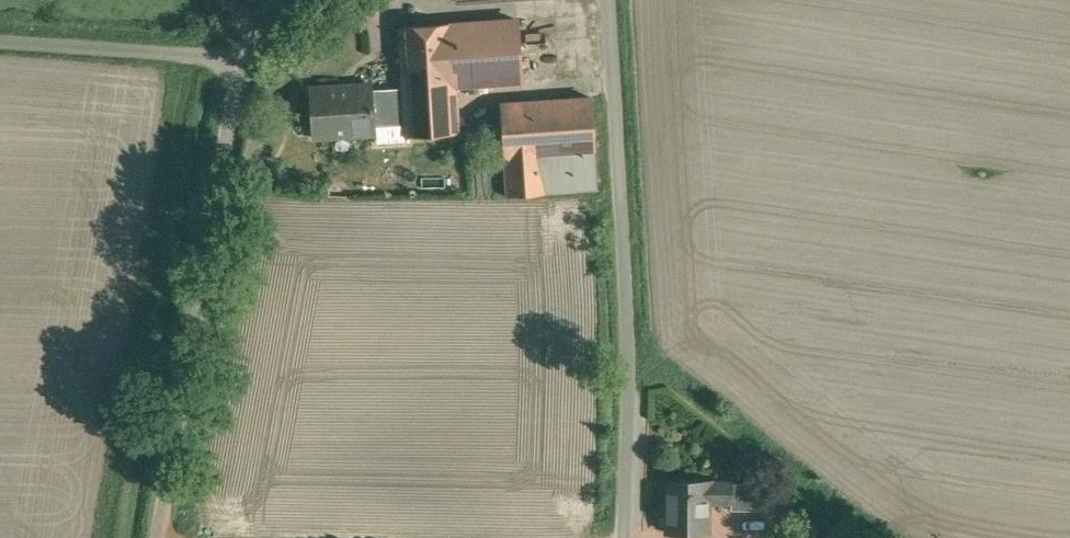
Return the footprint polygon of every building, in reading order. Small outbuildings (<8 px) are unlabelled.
[(518,20),(452,24),(452,23),(399,26),(403,88),(405,118),(406,136),(459,133),(456,86),(522,81),(518,20)] [(372,85),(310,89),(313,137),(375,133),(374,120),(405,118),(403,88),(372,89),(372,85)] [(593,98),(501,104),(507,196),(599,190),(593,98)] [(405,118),(374,120),(375,133),(375,141),(379,144),(403,143),(406,139),(406,136),(405,118)] [(480,131),(467,132),(469,162),(482,161),(480,131)] [(709,482),(668,482),(667,532),(708,532),(708,503),(731,503),(732,503),(733,483),(708,483),(709,482)] [(764,484),(733,483),(732,503),(731,503),(731,510),(763,510),(764,484)]
